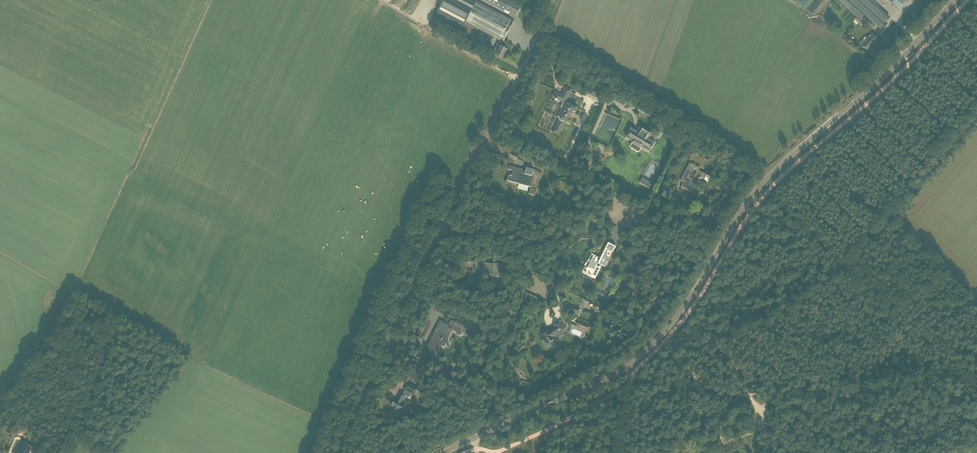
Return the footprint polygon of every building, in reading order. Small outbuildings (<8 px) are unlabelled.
[(514,21),(474,0),(444,0),(435,16),(462,30),(466,22),(499,39),(493,51),(494,52),(493,53),(503,58),(507,50),(501,46),(514,21)] [(504,12),(510,0),(509,0),(482,0),(504,12)] [(889,18),(869,0),(838,0),(841,3),(858,18),(863,13),(880,29),(889,18)] [(905,1),(905,0),(895,0),(892,4),(898,9),(905,1)] [(480,31),(476,38),(483,42),(487,35),(480,31)] [(862,45),(861,45),(868,51),(878,39),(871,33),(866,38),(865,37),(859,43),(862,45)] [(561,108),(557,118),(559,119),(558,120),(552,133),(559,136),(564,124),(563,123),(564,122),(570,124),(572,120),(570,119),(573,111),(575,112),(577,107),(570,104),(570,103),(566,101),(568,97),(569,97),(572,90),(565,86),(562,94),(555,91),(552,97),(554,98),(554,99),(558,101),(558,100),(562,102),(560,107),(561,108)] [(588,94),(599,99),(602,92),(591,87),(588,94)] [(648,139),(647,139),(651,133),(641,127),(638,133),(637,132),(631,128),(628,132),(630,133),(630,135),(628,134),(626,138),(630,140),(631,138),(633,139),(633,140),(634,140),(633,142),(642,147),(643,146),(644,146),(646,147),(646,148),(647,148),(648,148),(648,149),(649,149),(648,148),(649,147),(650,147),(652,148),(655,143),(649,139),(648,139)] [(681,187),(691,192),(694,185),(695,185),(699,179),(700,179),(700,178),(704,180),(707,182),(708,182),(709,181),(711,178),(711,177),(710,176),(699,170),(700,168),(689,163),(681,179),(684,181),(681,187)] [(531,187),(529,194),(535,196),(540,178),(541,179),(542,174),(539,173),(540,171),(526,168),(526,170),(524,169),(524,170),(509,166),(508,169),(513,171),(511,176),(510,175),(510,176),(508,175),(507,181),(531,187)] [(649,186),(651,183),(643,178),(640,182),(647,187),(648,185),(649,186)] [(613,252),(616,247),(608,243),(599,261),(594,258),(595,256),(591,254),(587,263),(586,262),(584,266),(585,266),(583,271),(583,272),(583,273),(586,274),(586,273),(590,275),(589,275),(591,276),(592,276),(598,264),(604,267),(612,251),(613,252)] [(475,262),(474,272),(491,273),(494,277),(493,285),(493,287),(503,288),(504,286),(505,274),(504,273),(504,267),(495,266),(495,264),(481,263),(477,263),(475,262)] [(610,294),(610,293),(606,291),(606,293),(595,288),(594,291),(608,298),(609,296),(610,295),(610,294)] [(566,312),(578,315),(580,308),(568,305),(566,312)] [(506,309),(504,315),(506,316),(510,318),(512,314),(513,312),(506,309)] [(450,328),(450,329),(461,335),(465,327),(451,320),(448,325),(440,321),(424,353),(433,357),(440,344),(444,346),(450,335),(445,333),(448,327),(450,328)] [(555,328),(549,332),(548,331),(541,336),(544,340),(545,341),(543,342),(543,343),(544,345),(545,345),(547,344),(549,343),(550,345),(551,345),(554,343),(554,342),(553,340),(554,339),(553,337),(559,333),(559,334),(564,331),(563,329),(566,327),(561,320),(553,326),(555,328)] [(580,328),(588,331),(590,326),(579,321),(577,326),(580,327),(580,328)] [(413,358),(408,368),(419,373),(421,369),(415,365),(417,361),(414,359),(414,358),(413,358)] [(405,390),(402,394),(409,398),(411,393),(415,395),(418,389),(407,383),(404,389),(405,390)] [(391,406),(393,407),(391,410),(397,413),(398,410),(401,411),(404,404),(402,403),(405,396),(400,394),(396,400),(395,399),(391,406)] [(32,448),(23,443),(17,452),(29,452),(32,448)]
